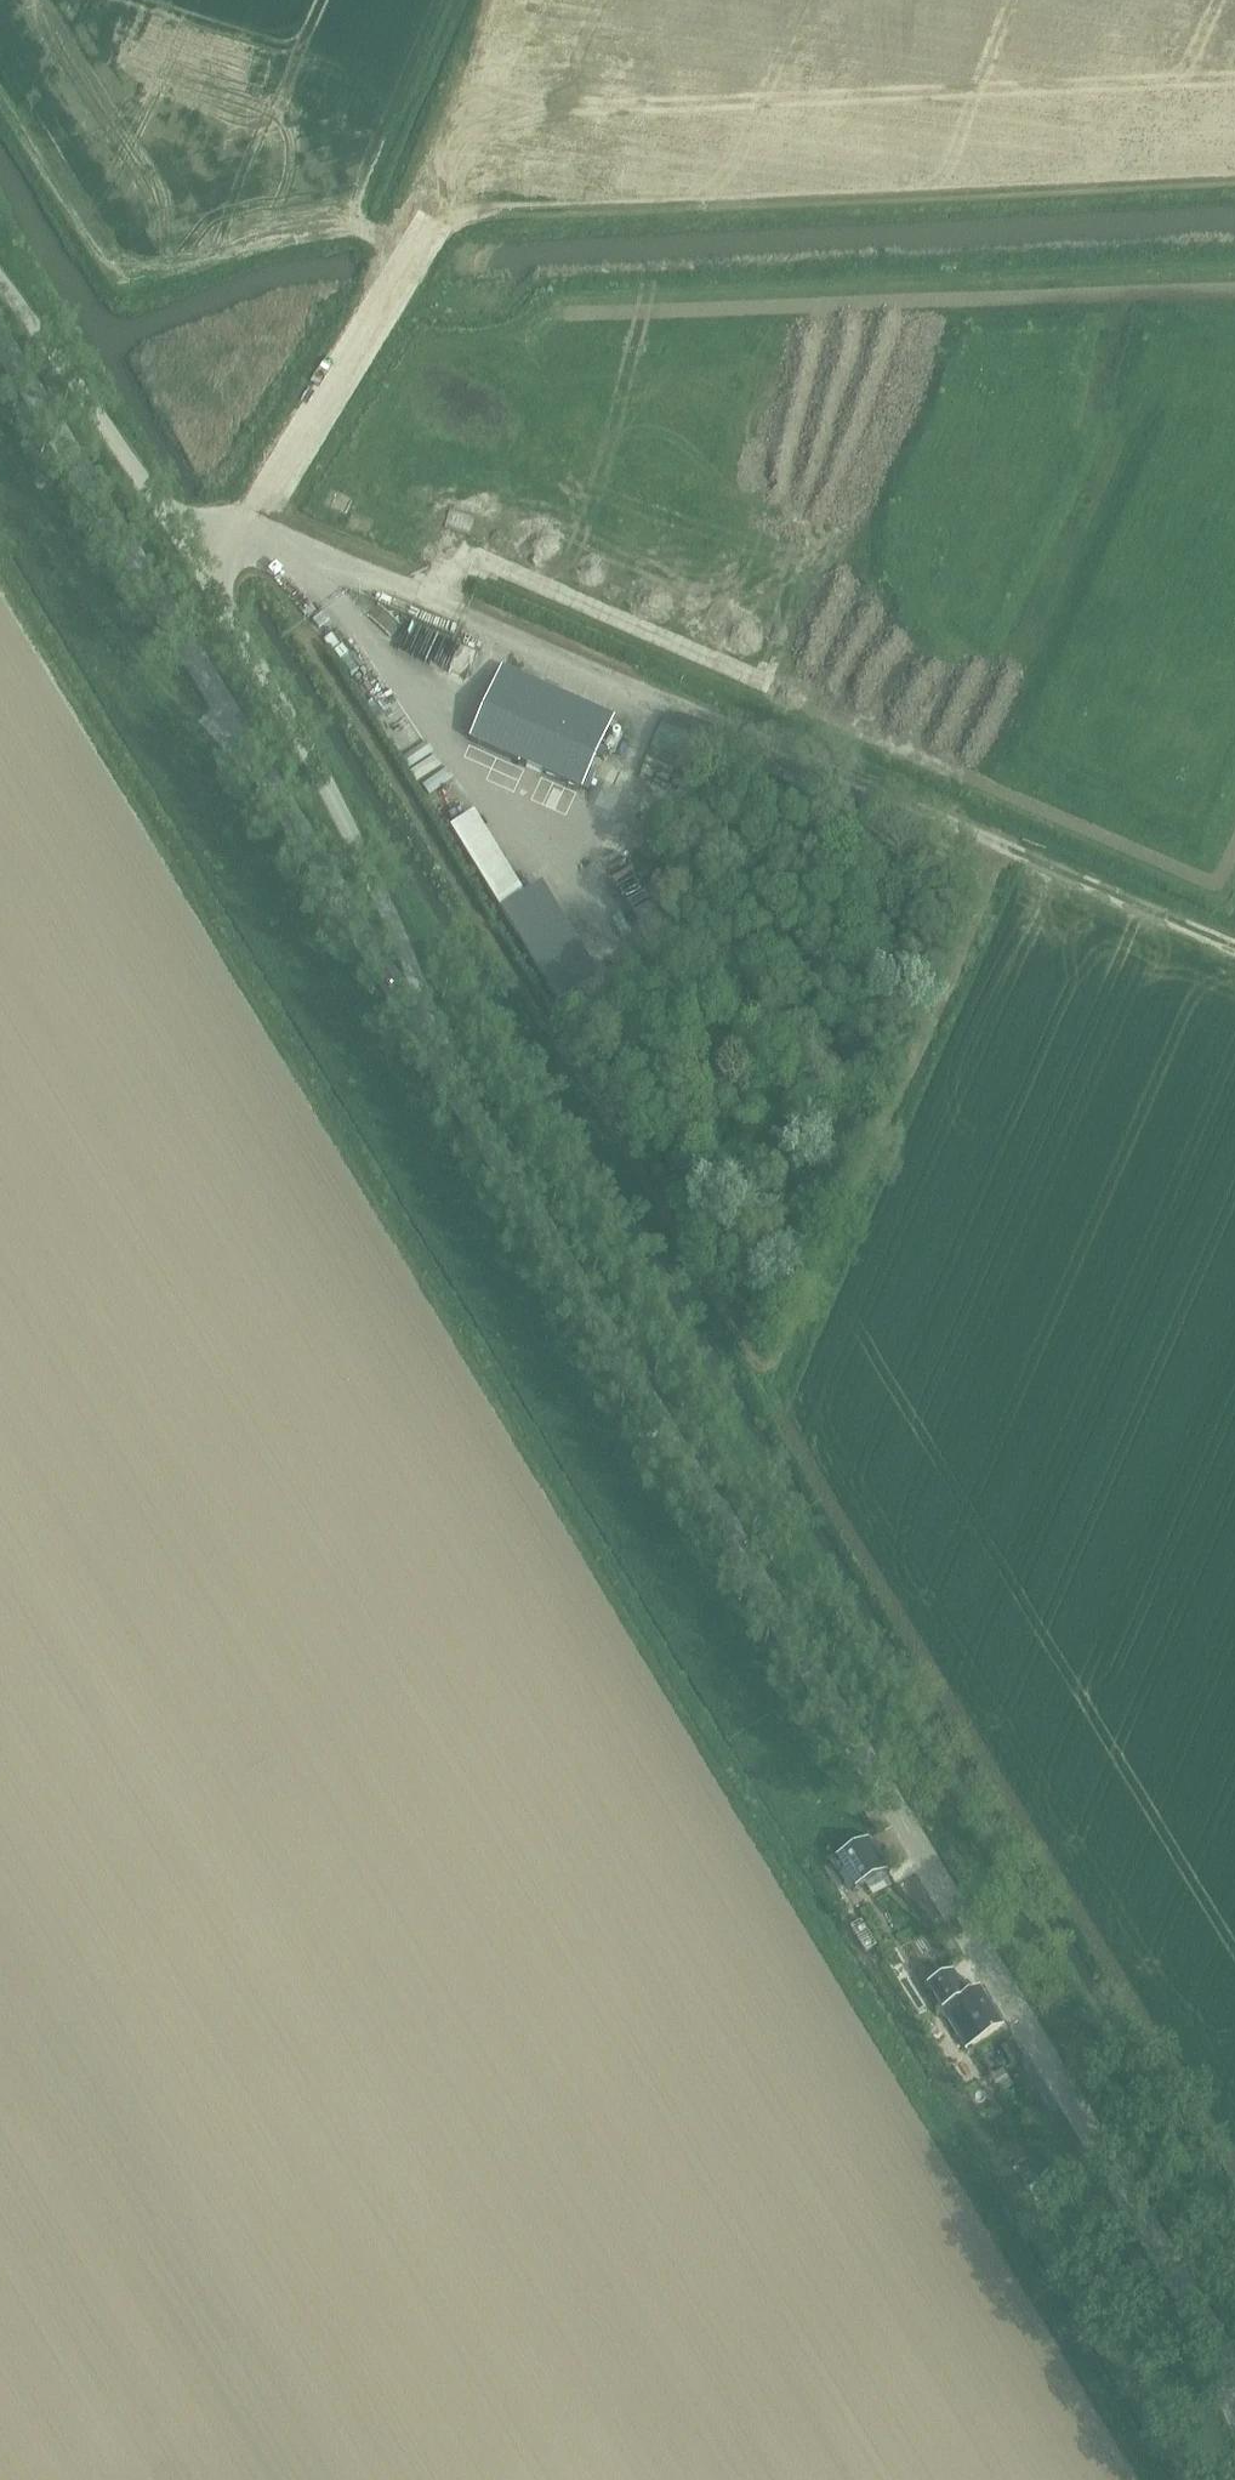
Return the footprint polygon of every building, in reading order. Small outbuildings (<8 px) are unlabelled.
[(492,686),(468,740),(581,790),(605,736),(610,726),(497,677),(492,686)] [(430,747),(404,763),(445,824),(470,808),(430,747)] [(537,890),(498,914),(514,938),(554,914),(537,890)] [(599,981),(554,914),(514,938),(559,1007),(599,981)] [(868,1840),(836,1859),(855,1890),(864,1884),(872,1896),(892,1884),(884,1872),(887,1871),(868,1840)] [(929,1987),(966,2050),(1004,2028),(980,1988),(968,1996),(954,1972),(929,1987)] [(1012,2066),(1023,2059),(1013,2044),(1002,2051),(1012,2066)] [(1003,2069),(990,2076),(1000,2093),(1013,2086),(1003,2069)]
